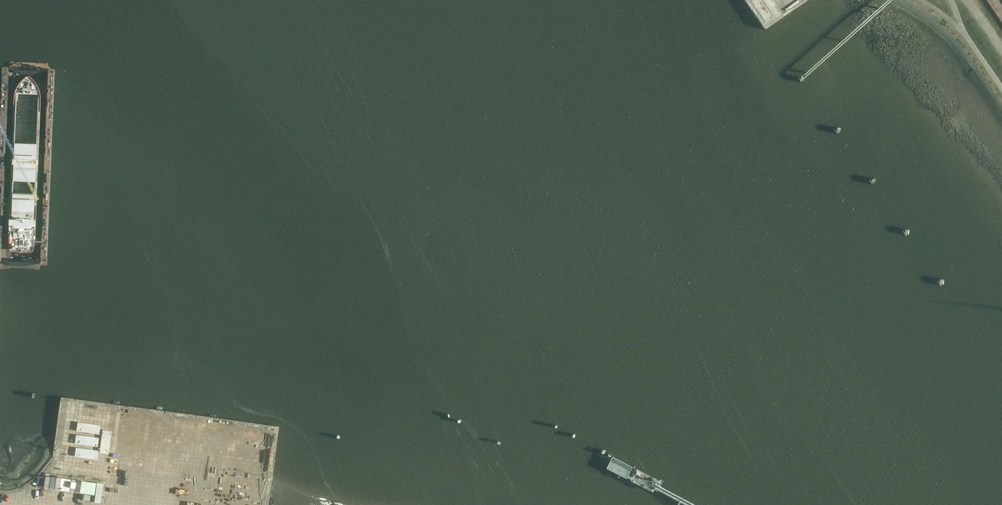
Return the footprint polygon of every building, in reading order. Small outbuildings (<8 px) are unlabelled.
[(48,270),(54,62),(1,61),(0,88),(0,269),(48,270)]
